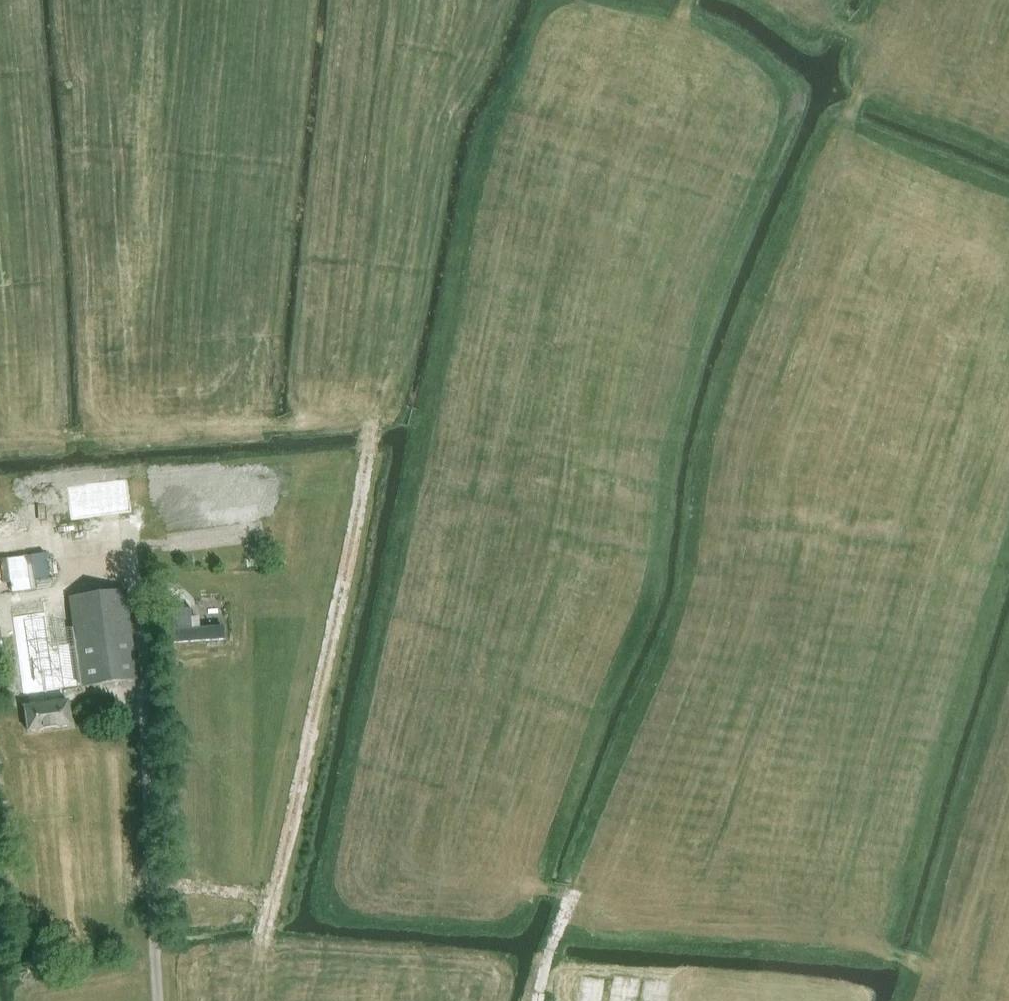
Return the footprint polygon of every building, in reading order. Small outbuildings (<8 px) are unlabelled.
[(261,524),(213,529),(215,543),(248,539),(250,555),(264,554),(261,524)] [(125,589),(69,597),(73,627),(72,628),(15,635),(25,705),(23,706),(26,732),(71,726),(66,688),(138,679),(125,589)]
